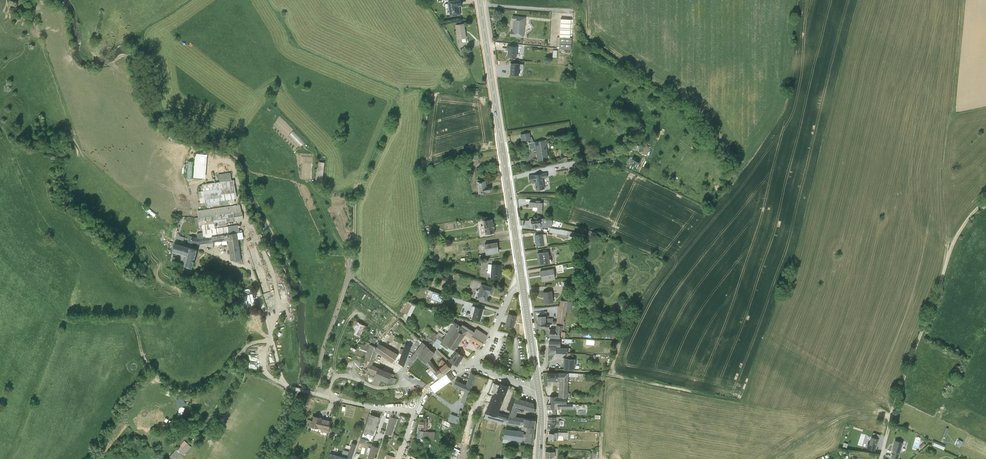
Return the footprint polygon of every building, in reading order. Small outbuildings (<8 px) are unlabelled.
[(450,17),(461,16),(459,7),(462,7),(460,0),(458,0),(447,2),(450,17)] [(526,18),(512,16),(511,21),(513,21),(512,33),(509,32),(509,36),(524,38),(526,18)] [(572,21),(561,20),(558,49),(570,50),(572,21)] [(455,25),(457,40),(466,39),(464,24),(455,25)] [(507,51),(507,59),(516,60),(517,47),(506,46),(505,51),(507,51)] [(523,66),(510,64),(509,75),(522,76),(523,66)] [(529,133),(520,134),(521,141),(530,140),(531,143),(534,142),(532,137),(530,137),(529,133)] [(531,143),(529,143),(530,149),(535,149),(538,161),(543,161),(543,158),(548,157),(545,141),(534,142),(531,143)] [(648,155),(651,147),(646,145),(643,153),(648,155)] [(208,154),(196,153),(194,177),(206,178),(208,154)] [(637,166),(641,158),(635,155),(631,163),(637,166)] [(304,162),(304,178),(312,178),(312,162),(304,162)] [(218,174),(221,188),(233,186),(231,172),(218,174)] [(547,173),(528,176),(529,183),(533,182),(533,183),(535,183),(536,190),(545,189),(543,178),(548,178),(547,173)] [(486,180),(476,182),(478,193),(490,192),(489,185),(487,185),(486,180)] [(221,188),(204,191),(205,203),(236,198),(233,186),(221,188)] [(529,202),(529,207),(537,208),(537,213),(542,213),(543,203),(529,202)] [(208,238),(208,243),(215,243),(219,242),(220,242),(228,241),(231,261),(241,261),(238,239),(242,239),(241,232),(239,233),(237,225),(215,229),(214,225),(243,220),(240,205),(233,206),(209,210),(199,211),(200,217),(197,217),(198,218),(194,218),(196,227),(201,226),(202,232),(197,233),(196,238),(198,239),(208,238)] [(493,219),(483,220),(485,234),(495,232),(494,228),(495,228),(494,223),(493,223),(493,219)] [(531,221),(531,226),(532,225),(533,228),(542,227),(541,224),(547,223),(548,224),(550,224),(551,220),(547,219),(544,220),(544,219),(540,219),(540,220),(531,221)] [(551,227),(550,232),(586,240),(587,235),(551,227)] [(542,234),(534,235),(536,247),(547,245),(546,235),(542,234)] [(192,237),(191,244),(197,245),(208,243),(208,238),(198,239),(196,238),(192,237)] [(497,242),(484,244),(486,255),(499,253),(497,242)] [(185,267),(192,269),(197,250),(174,244),(172,253),(181,255),(187,257),(184,267),(185,267)] [(548,251),(537,253),(539,266),(550,264),(548,251)] [(501,265),(491,264),(490,279),(500,279),(501,272),(501,265)] [(553,269),(539,271),(540,276),(541,276),(542,282),(555,280),(553,269)] [(494,288),(481,284),(476,299),(486,302),(489,294),(492,295),(494,288)] [(446,296),(429,290),(426,297),(441,302),(443,298),(445,298),(446,296)] [(552,291),(542,292),(544,304),(553,303),(552,291)] [(568,301),(560,300),(557,322),(553,321),(553,318),(546,318),(545,324),(551,324),(556,325),(562,325),(564,325),(568,301)] [(407,301),(402,312),(410,316),(416,304),(407,301)] [(484,309),(475,307),(472,319),(480,321),(484,309)] [(516,316),(509,314),(506,325),(514,328),(516,316)] [(546,316),(538,316),(538,322),(536,322),(536,329),(545,329),(545,324),(546,318),(546,316)] [(355,328),(353,333),(362,337),(368,325),(355,319),(351,327),(355,328)] [(442,330),(447,333),(450,327),(453,324),(448,320),(442,330)] [(441,342),(449,347),(455,351),(465,335),(468,331),(461,326),(454,322),(453,324),(450,327),(447,333),(445,335),(443,338),(441,342)] [(468,331),(465,335),(470,339),(471,339),(476,342),(481,346),(485,339),(487,336),(476,329),(474,332),(462,324),(461,326),(468,331)] [(550,329),(550,337),(560,338),(560,330),(562,330),(562,325),(556,325),(555,329),(550,329)] [(426,338),(431,331),(427,328),(422,336),(426,338)] [(431,331),(426,338),(438,349),(441,345),(447,349),(449,347),(441,342),(443,338),(437,334),(431,331)] [(367,351),(369,344),(370,343),(363,340),(360,349),(367,351)] [(411,358),(415,360),(418,357),(417,356),(419,354),(426,345),(422,342),(419,347),(413,354),(411,358)] [(375,351),(376,352),(392,363),(398,354),(385,347),(379,343),(377,347),(375,351)] [(369,344),(367,351),(364,358),(373,362),(374,359),(376,352),(375,351),(377,347),(369,344)] [(403,349),(401,354),(408,356),(411,346),(406,344),(405,344),(403,349)] [(417,356),(418,357),(426,364),(429,368),(432,372),(433,372),(434,373),(438,370),(430,360),(435,354),(426,345),(419,354),(417,356)] [(398,354),(392,363),(393,363),(398,363),(401,354),(403,349),(400,348),(398,354)] [(455,351),(449,360),(457,366),(464,356),(455,351)] [(398,363),(404,367),(408,356),(401,354),(398,363)] [(375,374),(378,367),(372,365),(373,362),(364,358),(364,360),(360,368),(368,371),(375,374)] [(574,370),(575,359),(563,358),(562,369),(574,370)] [(438,369),(443,375),(450,368),(446,363),(443,366),(438,369)] [(368,371),(360,368),(358,374),(373,380),(372,381),(379,383),(387,386),(388,383),(392,374),(392,373),(379,368),(378,367),(375,374),(368,371)] [(432,372),(429,368),(426,371),(434,380),(438,378),(434,373),(433,372),(432,372)] [(438,370),(434,373),(438,378),(439,378),(443,375),(438,369),(438,370)] [(569,373),(547,372),(547,380),(559,381),(558,397),(563,397),(567,398),(568,376),(577,377),(579,373),(569,373)] [(467,386),(471,388),(476,375),(471,373),(468,379),(469,379),(467,386)] [(392,374),(388,383),(391,384),(391,383),(394,384),(396,379),(393,378),(395,375),(392,374)] [(451,390),(467,397),(471,388),(467,386),(456,380),(453,385),(451,390)] [(451,390),(453,385),(451,384),(451,385),(448,384),(448,385),(447,385),(442,389),(438,392),(448,397),(447,399),(457,404),(454,409),(449,417),(455,420),(460,412),(466,400),(465,399),(467,397),(451,390)] [(497,392),(506,395),(509,387),(499,384),(496,392),(497,392)] [(518,392),(514,390),(513,392),(511,396),(506,409),(511,411),(513,406),(516,397),(518,392)] [(497,417),(498,413),(506,395),(497,392),(496,394),(493,393),(487,408),(485,413),(486,413),(497,417)] [(550,396),(548,404),(566,403),(566,398),(558,397),(558,396),(550,396)] [(516,397),(513,406),(519,408),(535,412),(534,403),(516,397)] [(548,404),(547,404),(548,417),(555,418),(556,417),(555,409),(572,409),(571,404),(567,403),(566,403),(554,404),(548,404)] [(513,406),(511,411),(510,413),(509,415),(516,416),(519,408),(513,406)] [(177,409),(173,421),(178,422),(182,411),(177,409)] [(497,417),(486,413),(484,418),(494,421),(505,424),(506,424),(507,423),(509,416),(498,413),(497,417)] [(509,416),(507,423),(524,426),(524,424),(523,423),(524,418),(516,416),(509,415),(509,416)] [(331,420),(315,416),(312,427),(328,431),(331,420)] [(367,423),(369,424),(366,433),(369,434),(373,435),(379,417),(375,416),(374,417),(370,416),(367,423)] [(396,419),(390,417),(390,419),(386,431),(385,434),(391,436),(396,419)] [(548,417),(547,417),(547,427),(555,427),(555,418),(548,417)] [(386,431),(390,419),(385,418),(381,429),(386,431)] [(524,424),(524,426),(527,427),(534,428),(535,420),(524,418),(523,423),(524,424)] [(424,419),(424,422),(421,421),(418,429),(425,431),(426,428),(429,428),(429,419),(424,419)] [(443,420),(441,423),(451,429),(453,425),(443,420)] [(418,429),(417,437),(424,439),(425,439),(434,440),(434,432),(431,432),(427,432),(425,431),(418,429)] [(523,433),(523,431),(508,429),(505,429),(502,442),(520,444),(521,441),(522,442),(522,441),(524,441),(523,445),(532,446),(533,443),(524,442),(525,434),(523,433)] [(554,433),(549,433),(548,440),(563,441),(563,433),(554,432),(554,433)] [(524,442),(533,443),(534,434),(526,433),(525,434),(524,442)] [(875,449),(878,439),(871,436),(868,446),(875,449)] [(371,442),(367,441),(368,439),(361,437),(359,443),(370,446),(371,442)] [(944,449),(946,444),(934,439),(932,444),(944,449)] [(903,442),(896,440),(890,457),(896,458),(897,458),(903,442)] [(176,450),(179,453),(183,457),(191,448),(184,441),(176,450)] [(357,445),(352,443),(347,454),(343,453),(342,456),(341,458),(352,458),(351,458),(357,445)] [(378,448),(372,446),(369,455),(375,457),(378,448)] [(449,458),(456,458),(458,457),(457,456),(460,450),(455,448),(452,454),(451,454),(449,458)] [(558,449),(546,448),(545,457),(558,458),(558,449)] [(176,450),(168,458),(174,458),(179,453),(176,450)]
